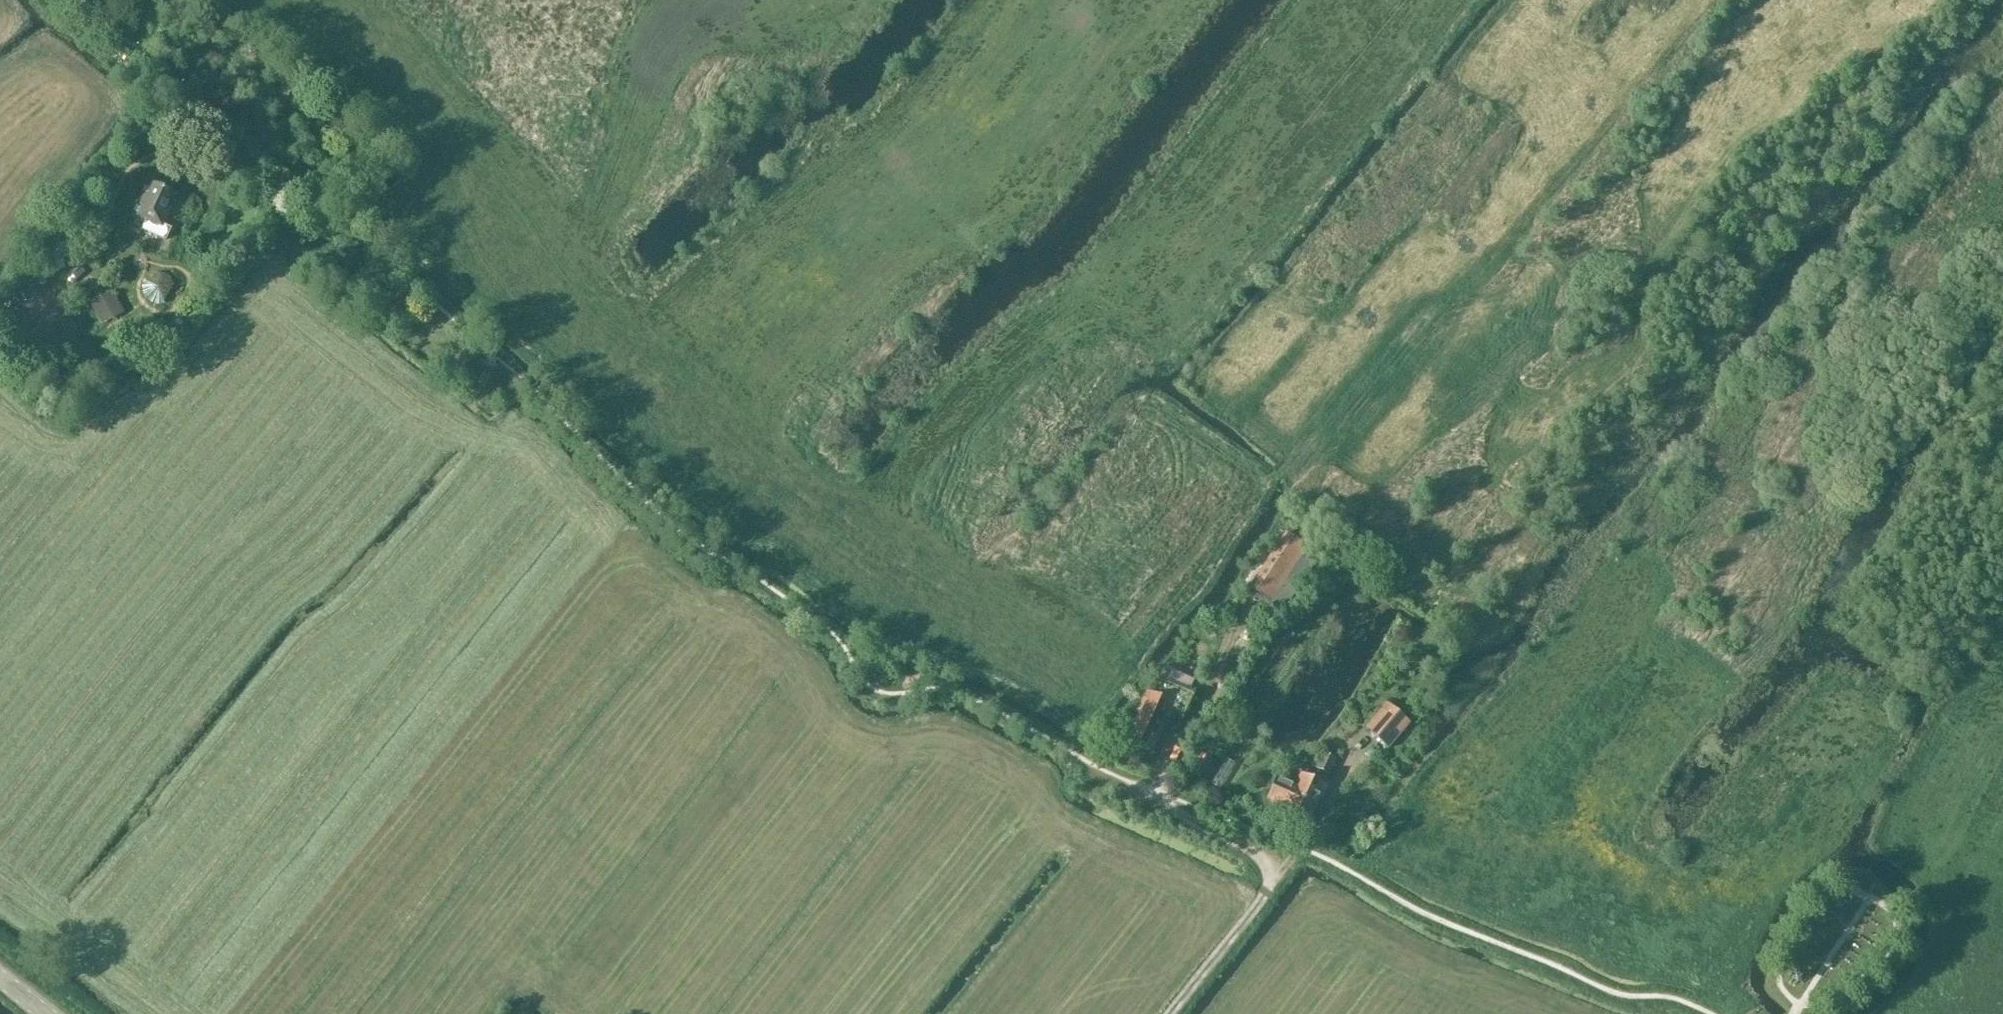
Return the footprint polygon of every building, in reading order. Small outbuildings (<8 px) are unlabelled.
[(172,229),(163,225),(176,195),(148,182),(133,215),(147,221),(143,230),(167,241),(172,229)] [(91,307),(109,322),(119,310),(101,295),(91,307)] [(1322,556),(1286,532),(1248,589),(1271,605),(1281,589),(1294,598),(1322,556)] [(1146,693),(1143,701),(1135,717),(1138,719),(1129,739),(1151,750),(1162,727),(1165,729),(1171,715),(1181,719),(1191,696),(1160,682),(1154,697),(1146,693)] [(1213,706),(1220,710),(1230,692),(1223,689),(1213,706)] [(1387,704),(1365,730),(1388,749),(1409,723),(1387,704)] [(1213,760),(1200,753),(1190,773),(1203,779),(1213,760)] [(1325,753),(1317,769),(1329,775),(1337,759),(1325,753)] [(1328,787),(1298,774),(1282,767),(1264,803),(1309,822),(1319,798),(1322,800),(1328,787)]
